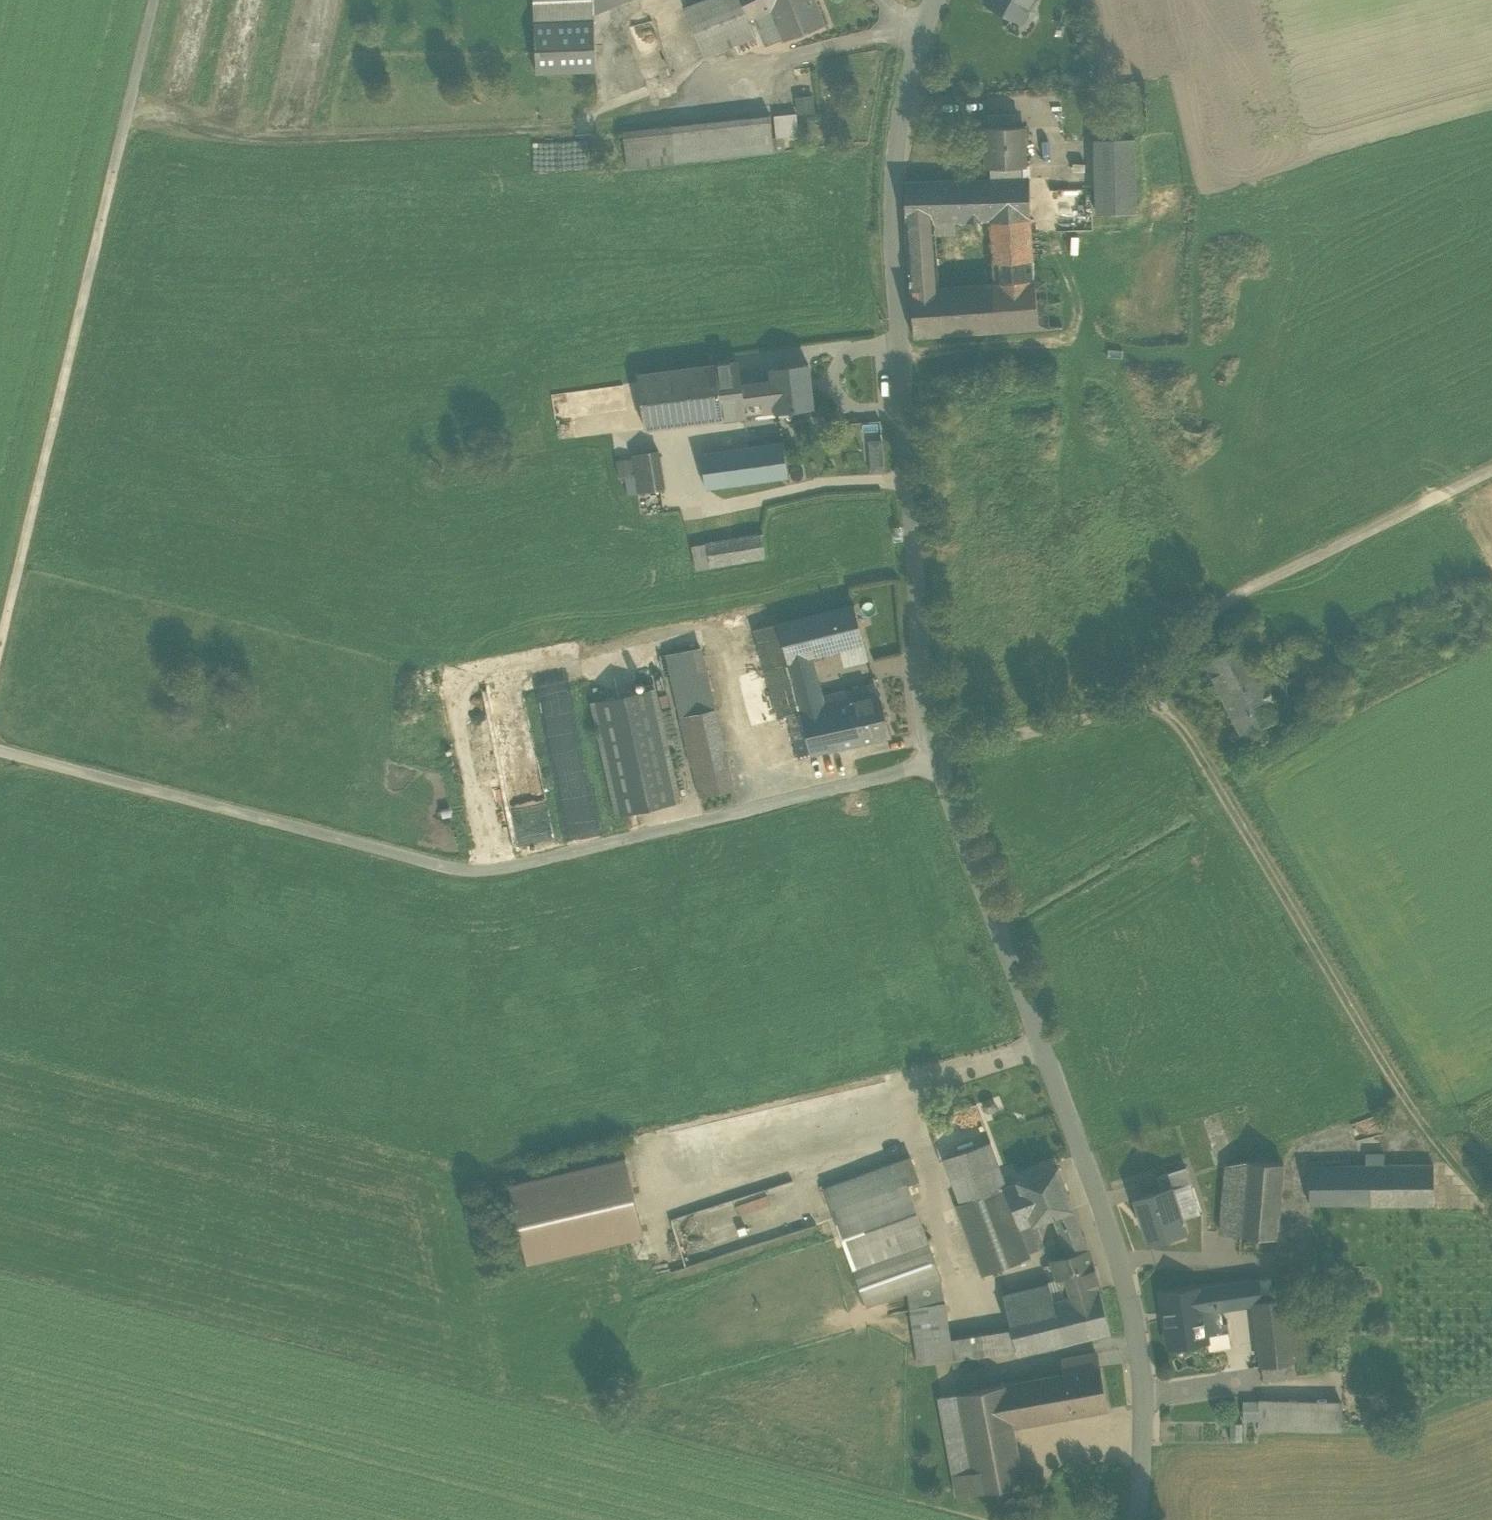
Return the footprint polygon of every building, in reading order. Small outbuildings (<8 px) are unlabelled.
[(535,25),(594,22),(593,11),(593,0),(533,0),(535,25)] [(593,11),(607,8),(626,0),(593,0),(593,11)] [(684,9),(704,59),(756,38),(749,20),(753,18),(772,10),(768,0),(703,0),(684,9)] [(772,10),(753,18),(764,47),(825,24),(815,0),(768,0),(772,10)] [(986,2),(1021,21),(1032,0),(987,0),(986,2)] [(594,22),(535,25),(537,73),(596,70),(594,22)] [(815,100),(799,102),(801,114),(817,112),(815,100)] [(1016,113),(988,114),(988,125),(1016,124),(1016,113)] [(799,114),(776,115),(778,137),(800,135),(799,114)] [(773,115),(672,123),(672,124),(675,160),(776,152),(773,115)] [(672,124),(624,128),(627,164),(675,160),(672,124)] [(988,125),(983,125),(984,165),(987,165),(1020,164),(1023,164),(1022,124),(1016,124),(988,125)] [(1134,139),(1094,140),(1096,212),(1136,211),(1134,139)] [(1020,164),(987,165),(988,178),(1020,177),(1020,164)] [(1028,177),(1020,177),(988,178),(940,180),(941,221),(957,220),(990,219),(994,282),(1034,279),(1032,258),(1031,258),(1028,219),(1029,219),(1028,177)] [(941,221),(940,180),(904,181),(905,222),(932,221),(941,221)] [(941,221),(932,221),(933,233),(958,232),(957,220),(941,221)] [(933,233),(932,221),(905,222),(910,289),(934,287),(933,233)] [(934,287),(910,289),(913,337),(1062,325),(1058,277),(1034,279),(994,282),(934,287)] [(812,363),(774,368),(775,379),(743,382),(746,412),(779,408),(779,412),(818,407),(812,363)] [(740,364),(641,376),(647,428),(747,416),(746,412),(743,382),(740,364)] [(862,471),(882,471),(881,419),(861,420),(862,471)] [(784,441),(703,452),(708,488),(789,477),(784,441)] [(658,448),(616,456),(623,495),(665,487),(658,448)] [(762,535),(734,539),(738,563),(766,558),(762,535)] [(734,539),(694,547),(698,570),(738,563),(734,539)] [(854,604),(777,624),(787,662),(811,656),(864,643),(854,604)] [(777,624),(758,629),(767,668),(787,662),(777,624)] [(1243,640),(1203,660),(1222,698),(1262,678),(1243,640)] [(700,647),(666,654),(681,716),(714,709),(700,647)] [(847,690),(822,696),(811,656),(787,662),(801,713),(788,716),(788,717),(797,757),(860,743),(847,690)] [(1276,706),(1277,705),(1301,693),(1318,684),(1304,657),(1262,678),(1276,706)] [(787,662),(767,668),(780,719),(788,717),(788,716),(801,713),(787,662)] [(1262,678),(1222,698),(1239,732),(1281,712),(1277,705),(1276,706),(1262,678)] [(875,683),(847,690),(860,743),(891,736),(879,695),(875,683)] [(654,688),(591,702),(617,816),(679,802),(654,688)] [(714,709),(681,716),(700,797),(732,789),(714,709)] [(989,1141),(943,1158),(959,1203),(1006,1185),(989,1141)] [(1367,1164),(1310,1164),(1310,1203),(1435,1203),(1433,1164),(1385,1163),(1385,1150),(1367,1151),(1367,1164)] [(910,1156),(824,1188),(852,1268),(928,1241),(907,1183),(918,1179),(910,1156)] [(1240,1234),(1247,1158),(1222,1167),(1217,1232),(1240,1234)] [(1283,1161),(1247,1158),(1240,1234),(1277,1236),(1283,1161)] [(656,1241),(633,1162),(512,1195),(535,1275),(656,1241)] [(1172,1184),(1172,1185),(1187,1181),(1190,1180),(1185,1164),(1158,1173),(1162,1187),(1172,1184)] [(1017,1180),(1017,1181),(1033,1222),(1053,1215),(1072,1208),(1057,1166),(1017,1180)] [(1033,1222),(1017,1181),(1006,1185),(959,1203),(955,1204),(981,1275),(1029,1258),(1017,1228),(1033,1222)] [(1187,1181),(1172,1185),(1184,1222),(1198,1218),(1187,1181)] [(1162,1187),(1135,1195),(1149,1241),(1186,1229),(1184,1222),(1172,1185),(1172,1184),(1162,1187)] [(1072,1208),(1053,1215),(1061,1239),(1081,1231),(1072,1208)] [(928,1241),(852,1268),(866,1306),(907,1291),(940,1279),(941,1279),(928,1241)] [(1088,1249),(1051,1260),(1063,1298),(1099,1289),(1100,1290),(1100,1289),(1088,1249)] [(1270,1276),(1258,1278),(1260,1295),(1272,1293),(1270,1276)] [(1258,1278),(1160,1293),(1168,1347),(1207,1341),(1208,1345),(1212,1348),(1227,1345),(1230,1342),(1227,1320),(1220,1321),(1218,1308),(1254,1303),(1253,1301),(1261,1300),(1260,1295),(1258,1278)] [(940,1279),(907,1291),(909,1307),(945,1302),(940,1279)] [(1048,1283),(1002,1295),(1007,1312),(1053,1301),(1048,1283)] [(1053,1301),(1007,1312),(1011,1329),(1017,1349),(1018,1355),(1111,1332),(1100,1290),(1099,1289),(1063,1298),(1053,1301)] [(1304,1295),(1287,1297),(1293,1354),(1310,1352),(1304,1295)] [(1261,1300),(1253,1301),(1254,1303),(1261,1365),(1294,1360),(1293,1354),(1287,1297),(1287,1296),(1261,1300)] [(951,1338),(945,1302),(909,1307),(914,1344),(934,1342),(934,1341),(951,1338)] [(1017,1349),(1011,1329),(951,1338),(934,1341),(934,1342),(937,1362),(1017,1349)] [(937,1362),(934,1342),(914,1344),(918,1365),(937,1362)] [(1093,1352),(1059,1358),(1062,1376),(1070,1375),(1096,1370),(1093,1352)] [(1294,1360),(1261,1365),(1263,1381),(1296,1376),(1294,1360)] [(1096,1370),(1070,1375),(1074,1398),(1071,1399),(1074,1416),(1105,1410),(1098,1369),(1096,1370)] [(1062,1376),(957,1395),(965,1436),(1012,1427),(1074,1416),(1071,1399),(1074,1398),(1070,1375),(1062,1376)] [(957,1395),(938,1399),(953,1475),(972,1472),(965,1436),(957,1395)] [(1259,1429),(1259,1402),(1245,1402),(1245,1428),(1259,1429)] [(1341,1430),(1342,1423),(1342,1403),(1259,1402),(1259,1429),(1341,1430)] [(1012,1427),(965,1436),(972,1472),(976,1494),(1022,1486),(1012,1427)] [(972,1472),(953,1475),(957,1498),(976,1494),(972,1472)]
